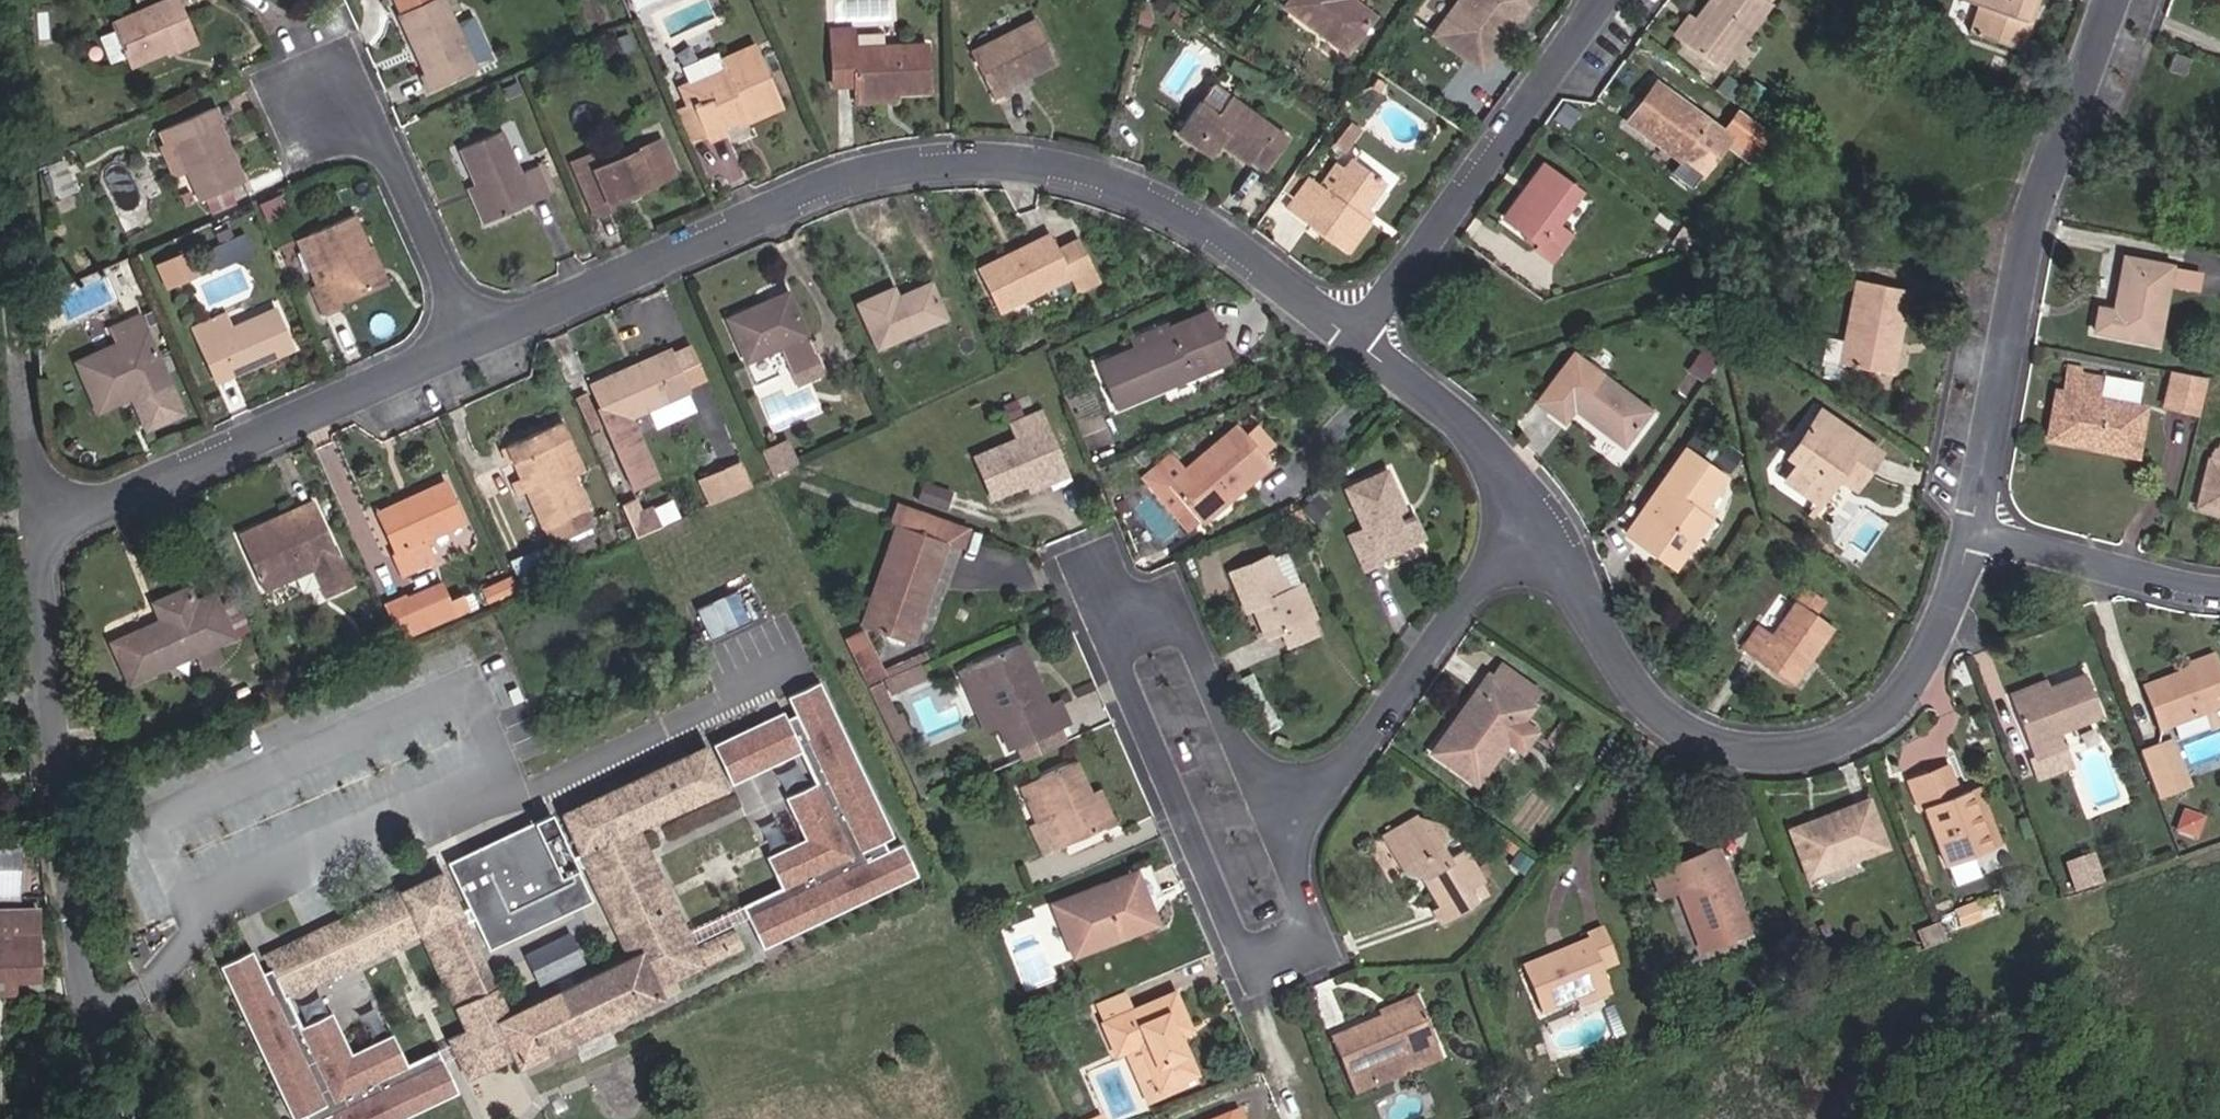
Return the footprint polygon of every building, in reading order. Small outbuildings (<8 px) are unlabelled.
[(179,0),(165,0),(110,23),(113,31),(99,37),(111,64),(125,57),(129,67),(165,51),(175,47),(176,51),(198,42),(179,0)] [(392,2),(397,14),(427,0),(396,0),(392,2)] [(444,0),(427,0),(397,14),(424,72),(420,74),(428,91),(475,69),(471,59),(489,51),(473,15),(454,24),(444,0)] [(660,0),(630,0),(635,11),(660,0)] [(1164,0),(1162,0),(1157,7),(1167,14),(1172,6),(1164,0)] [(1289,1),(1286,6),(1346,51),(1371,17),(1351,1),(1348,5),(1342,1),(1343,0),(1288,0),(1289,1)] [(1530,0),(1456,0),(1432,32),(1480,68),(1492,52),(1482,45),(1506,13),(1515,20),(1530,0)] [(1770,0),(1709,0),(1693,21),(1679,40),(1719,69),(1770,0)] [(1979,6),(1992,10),(1983,37),(2019,50),(2029,20),(2024,19),(2029,5),(2034,6),(2036,0),(1962,0),(1979,6)] [(2029,20),(2034,6),(2029,5),(2024,19),(2029,20)] [(1983,37),(1992,10),(1979,6),(1970,33),(1983,37)] [(1181,26),(1188,16),(1177,9),(1171,19),(1181,26)] [(1492,52),(1515,20),(1506,13),(1482,45),(1492,52)] [(1679,40),(1693,21),(1684,15),(1671,34),(1679,40)] [(1056,61),(1035,20),(970,53),(994,101),(1011,92),(1007,86),(1030,74),(1028,69),(1037,65),(1039,70),(1056,61)] [(928,92),(926,45),(853,48),(852,29),(830,30),(833,85),(855,84),(855,96),(892,94),(928,92)] [(782,105),(755,45),(719,60),(716,54),(681,69),(688,85),(695,102),(691,104),(705,136),(706,139),(723,131),(721,127),(739,119),(748,115),(750,119),(782,105)] [(2183,76),(2190,58),(2173,52),(2167,70),(2183,76)] [(1039,70),(1037,65),(1028,69),(1030,74),(1039,70)] [(1732,101),(1742,89),(1725,77),(1716,89),(1732,101)] [(1379,93),(1385,84),(1376,78),(1370,87),(1379,93)] [(1704,158),(1723,132),(1655,82),(1626,121),(1679,160),(1689,147),(1704,158)] [(1230,96),(1213,83),(1200,101),(1217,114),(1230,96)] [(705,136),(691,104),(695,102),(688,85),(679,89),(687,107),(676,112),(690,142),(705,136)] [(893,101),(892,94),(855,96),(855,103),(893,101)] [(1264,171),(1288,138),(1230,96),(1217,114),(1200,101),(1176,133),(1197,148),(1207,135),(1220,144),(1248,165),(1251,161),(1264,171)] [(244,182),(212,107),(158,131),(165,145),(165,146),(174,142),(187,170),(195,189),(190,192),(194,201),(199,199),(200,201),(205,199),(211,212),(234,202),(229,189),(244,182)] [(741,123),(750,119),(748,115),(739,119),(741,123)] [(1341,150),(1357,129),(1349,124),(1334,145),(1341,150)] [(519,173),(500,130),(460,148),(476,183),(492,220),(546,193),(534,166),(519,173)] [(1210,158),(1220,144),(1207,135),(1197,148),(1210,158)] [(511,142),(521,169),(534,164),(524,137),(511,142)] [(594,166),(589,156),(573,163),(595,216),(611,209),(609,203),(660,181),(653,165),(668,158),(659,138),(594,166)] [(187,170),(174,142),(165,146),(165,145),(160,147),(173,176),(187,170)] [(1694,171),(1704,158),(1689,147),(1679,160),(1694,171)] [(675,175),(668,158),(653,165),(660,181),(675,175)] [(1365,207),(1383,182),(1351,158),(1344,169),(1327,191),(1318,184),(1309,178),(1286,209),(1345,252),(1368,220),(1360,214),(1365,207)] [(76,192),(63,159),(47,165),(59,198),(76,192)] [(1327,191),(1344,169),(1334,162),(1318,184),(1327,191)] [(554,189),(542,163),(534,166),(546,193),(554,189)] [(1555,225),(1579,192),(1542,165),(1529,183),(1535,188),(1509,223),(1528,236),(1539,244),(1535,249),(1550,260),(1569,235),(1555,225)] [(1285,192),(1296,178),(1291,174),(1280,189),(1285,192)] [(492,220),(476,183),(468,187),(484,224),(492,220)] [(1509,223),(1535,188),(1529,183),(1504,218),(1509,223)] [(194,201),(190,192),(180,196),(184,206),(194,201)] [(1576,198),(1564,225),(1577,230),(1589,204),(1576,198)] [(1373,213),(1365,207),(1360,214),(1368,220),(1373,213)] [(366,249),(352,216),(314,232),(333,277),(317,284),(312,287),(324,314),(341,307),(338,302),(376,286),(361,252),(366,249)] [(1682,249),(1692,235),(1681,227),(1671,242),(1682,249)] [(333,277),(314,232),(298,239),(317,284),(333,277)] [(211,246),(218,265),(254,252),(247,233),(211,246)] [(1099,280),(1079,240),(1058,250),(1050,234),(977,271),(998,312),(1068,277),(1075,292),(1099,280)] [(1539,244),(1528,236),(1525,242),(1535,249),(1539,244)] [(388,280),(373,245),(366,249),(361,252),(376,286),(388,280)] [(196,272),(187,251),(163,262),(173,283),(196,272)] [(2166,285),(2169,266),(2124,258),(2114,312),(2099,309),(2094,330),(2155,342),(2166,285)] [(2194,291),(2197,272),(2169,266),(2166,285),(2194,291)] [(1894,343),(1905,288),(1856,279),(1844,342),(1840,363),(1881,371),(1887,342),(1894,343)] [(944,318),(929,284),(896,299),(892,290),(859,304),(877,347),(944,318)] [(823,374),(787,293),(728,320),(747,361),(781,346),(798,385),(823,374)] [(292,348),(274,308),(228,329),(215,334),(209,321),(193,328),(217,382),(292,348)] [(1228,360),(1208,311),(1169,328),(1167,324),(1128,341),(1132,350),(1096,365),(1114,408),(1228,360)] [(228,329),(222,315),(209,321),(215,334),(228,329)] [(182,413),(139,316),(109,329),(116,344),(76,362),(98,411),(132,396),(137,408),(144,405),(153,426),(182,413)] [(1840,363),(1844,342),(1825,338),(1820,364),(1839,368),(1840,363)] [(1888,372),(1894,343),(1887,342),(1881,371),(1888,372)] [(1700,378),(1715,356),(1702,345),(1686,369),(1700,378)] [(658,475),(632,417),(669,400),(686,392),(668,351),(591,386),(601,407),(608,424),(603,427),(631,487),(658,475)] [(1622,446),(1648,410),(1572,354),(1536,403),(1564,423),(1573,410),(1622,446)] [(2097,400),(2101,381),(2101,378),(2080,374),(2081,368),(2068,366),(2063,394),(2058,393),(2050,438),(2092,446),(2093,442),(2107,445),(2106,448),(2123,451),(2127,430),(2137,432),(2141,408),(2136,407),(2097,400)] [(2197,415),(2206,377),(2171,370),(2163,406),(2197,415)] [(2136,407),(2140,388),(2101,381),(2097,400),(2136,407)] [(695,411),(686,392),(669,400),(677,419),(695,411)] [(598,428),(583,394),(574,398),(589,432),(598,428)] [(1021,413),(1015,400),(1003,406),(1008,418),(1021,413)] [(153,426),(144,405),(137,408),(146,429),(153,426)] [(608,424),(601,407),(596,410),(603,427),(608,424)] [(1862,474),(1879,451),(1819,409),(1786,456),(1795,462),(1783,479),(1817,503),(1836,476),(1845,462),(1862,474)] [(1062,467),(1039,412),(1010,424),(1017,440),(975,457),(991,497),(1026,482),(1062,467)] [(573,476),(557,441),(568,437),(561,421),(506,445),(521,480),(525,489),(551,546),(595,526),(573,476)] [(1700,453),(1712,436),(1699,426),(1687,444),(1700,453)] [(1177,453),(1144,485),(1171,514),(1192,534),(1202,522),(1195,516),(1214,499),(1221,508),(1268,464),(1236,428),(1191,469),(1177,453)] [(2133,453),(2137,432),(2127,430),(2123,451),(2133,453)] [(583,471),(568,437),(557,441),(573,476),(583,471)] [(1269,445),(1262,437),(1254,444),(1261,452),(1269,445)] [(796,463),(786,441),(764,451),(774,473),(796,463)] [(1726,470),(1737,454),(1721,442),(1710,458),(1726,470)] [(2211,452),(2199,500),(2219,505),(2219,447),(2211,452)] [(1704,505),(1723,476),(1684,449),(1625,534),(1653,553),(1660,545),(1679,558),(1707,517),(1699,511),(1704,505)] [(749,488),(738,462),(722,470),(733,495),(749,488)] [(1862,474),(1845,462),(1836,476),(1853,488),(1862,474)] [(1065,474),(1062,467),(1026,482),(1030,489),(1065,474)] [(733,495),(722,470),(701,479),(712,504),(733,495)] [(1404,516),(1385,472),(1346,489),(1364,530),(1350,536),(1364,568),(1379,562),(1376,556),(1414,539),(1404,516)] [(525,489),(521,480),(513,483),(517,493),(525,489)] [(944,510),(950,492),(923,483),(917,501),(944,510)] [(415,496),(415,504),(378,518),(393,551),(387,553),(399,578),(439,561),(429,538),(461,525),(446,485),(415,496)] [(379,517),(413,501),(412,497),(377,513),(379,517)] [(1128,511),(1123,500),(1115,503),(1120,515),(1128,511)] [(2199,500),(2197,507),(2219,512),(2219,505),(2199,500)] [(352,586),(314,502),(297,509),(301,516),(263,533),(260,526),(238,536),(262,590),(295,575),(313,567),(320,584),(326,597),(352,586)] [(959,547),(966,527),(897,503),(891,521),(897,523),(897,525),(945,542),(959,547)] [(1707,517),(1712,511),(1704,505),(1699,511),(1707,517)] [(660,526),(652,508),(639,514),(635,506),(623,512),(634,537),(660,526)] [(263,533),(301,516),(297,509),(260,526),(263,533)] [(1422,536),(1412,513),(1404,516),(1414,539),(1422,536)] [(438,552),(474,535),(468,523),(432,540),(438,552)] [(919,616),(945,542),(897,525),(861,626),(908,643),(918,615),(919,616)] [(1673,567),(1679,558),(1660,545),(1653,553),(1673,567)] [(550,575),(538,548),(509,561),(521,588),(550,575)] [(1299,583),(1285,552),(1270,558),(1269,556),(1230,572),(1246,611),(1253,607),(1266,637),(1281,630),(1287,644),(1314,633),(1308,619),(1304,621),(1290,587),(1299,583)] [(320,584),(313,567),(295,575),(303,592),(320,584)] [(488,601),(514,589),(509,577),(483,589),(488,601)] [(1313,617),(1299,583),(1290,587),(1304,621),(1308,619),(1313,617)] [(466,610),(460,597),(448,602),(440,606),(436,597),(438,595),(443,592),(439,584),(405,599),(404,597),(384,606),(399,639),(466,610)] [(711,637),(751,617),(736,587),(697,606),(711,637)] [(1791,684),(1832,626),(1813,613),(1823,599),(1806,587),(1773,635),(1758,625),(1741,649),(1791,684)] [(232,637),(213,594),(194,602),(188,588),(153,604),(161,621),(111,643),(129,683),(195,653),(201,667),(220,659),(213,645),(232,637)] [(448,602),(443,592),(438,595),(436,597),(440,606),(448,602)] [(1032,672),(1020,643),(1012,647),(1024,675),(1032,672)] [(881,677),(866,645),(850,653),(865,685),(881,677)] [(1024,675),(1012,647),(958,670),(985,731),(999,725),(1008,747),(1017,743),(1056,727),(1067,722),(1058,701),(1047,706),(1032,672),(1024,675)] [(2181,679),(2215,667),(2212,657),(2178,670),(2180,675),(2181,679)] [(924,675),(919,663),(883,679),(888,690),(924,675)] [(1533,688),(1502,666),(1493,679),(1523,701),(1533,688)] [(2215,667),(2181,679),(2180,675),(2145,688),(2160,730),(2206,713),(2219,708),(2219,679),(2215,667)] [(1519,721),(1530,706),(1523,701),(1493,679),(1486,674),(1457,715),(1462,718),(1435,755),(1474,783),(1505,740),(1519,721)] [(2101,715),(2085,674),(2048,689),(2012,703),(2034,760),(2065,748),(2059,732),(2101,715)] [(788,710),(717,743),(735,781),(805,749),(821,782),(789,797),(807,837),(770,854),(786,889),(748,906),(766,945),(921,873),(908,845),(891,852),(886,841),(900,835),(825,675),(788,693),(797,713),(791,716),(788,710)] [(2012,703),(2048,689),(2045,682),(2009,696),(2012,703)] [(893,716),(878,684),(868,689),(894,742),(908,735),(898,713),(893,716)] [(2206,713),(2212,729),(2219,726),(2219,708),(2206,713)] [(1435,755),(1462,718),(1457,715),(1431,752),(1435,755)] [(1519,750),(1533,730),(1519,721),(1505,740),(1519,750)] [(1554,747),(1566,729),(1557,723),(1545,741),(1554,747)] [(1063,744),(1056,727),(1017,743),(1024,760),(1063,744)] [(2176,739),(2142,752),(2162,802),(2195,789),(2176,739)] [(694,950),(636,827),(731,787),(712,744),(561,815),(629,958),(507,1017),(441,873),(265,956),(284,997),(420,932),(466,1031),(448,1039),(467,1078),(514,1056),(519,1066),(660,998),(654,987),(742,946),(734,931),(694,950)] [(2071,764),(2065,748),(2034,760),(2029,762),(2035,779),(2071,764)] [(1089,795),(1074,761),(1021,785),(1037,821),(1029,825),(1042,855),(1104,827),(1089,795)] [(1958,794),(1948,768),(1928,775),(1938,801),(1958,794)] [(1977,826),(1972,813),(1976,812),(1967,790),(1958,794),(1938,801),(1928,775),(1927,771),(1906,779),(1918,810),(1924,808),(1945,865),(1990,849),(1981,825),(1977,826)] [(1999,845),(1976,787),(1967,790),(1976,812),(1972,813),(1977,826),(1981,825),(1990,849),(1999,845)] [(1112,823),(1098,792),(1089,795),(1104,827),(1112,823)] [(1886,847),(1867,800),(1817,819),(1820,825),(1792,836),(1808,877),(1886,847)] [(1446,823),(1449,811),(1442,809),(1438,821),(1446,823)] [(552,811),(449,859),(490,948),(593,901),(552,811)] [(2196,837),(2202,819),(2184,813),(2177,830),(2196,837)] [(1474,869),(1462,848),(1449,856),(1442,845),(1448,824),(1446,823),(1438,821),(1418,816),(1381,837),(1404,876),(1419,881),(1423,879),(1438,905),(1432,909),(1441,924),(1477,903),(1468,889),(1482,881),(1480,879),(1474,869)] [(1820,825),(1817,819),(1790,830),(1792,836),(1820,825)] [(1518,849),(1500,836),(1495,842),(1513,856),(1518,849)] [(1725,870),(1716,848),(1704,852),(1712,874),(1725,870)] [(19,851),(0,851),(0,898),(18,898),(19,851)] [(1738,906),(1725,870),(1712,874),(1704,852),(1652,872),(1661,896),(1678,889),(1702,952),(1738,938),(1727,910),(1738,906)] [(1524,872),(1530,863),(1520,856),(1514,865),(1524,872)] [(2102,882),(2093,856),(2073,862),(2082,889),(2102,882)] [(2082,889),(2073,862),(2067,864),(2076,891),(2082,889)] [(1488,874),(1482,864),(1474,869),(1480,879),(1488,874)] [(1150,921),(1133,875),(1055,906),(1073,951),(1150,921)] [(1981,919),(1975,904),(1955,912),(1961,927),(1981,919)] [(1749,934),(1738,906),(1727,910),(1738,938),(1749,934)] [(38,935),(37,910),(0,910),(0,982),(14,981),(39,981),(38,935)] [(1945,942),(1939,926),(1919,935),(1925,950),(1945,942)] [(524,952),(540,984),(587,962),(571,930),(524,952)] [(1615,964),(1601,930),(1586,936),(1588,942),(1522,968),(1540,1012),(1576,998),(1606,986),(1599,970),(1615,964)] [(1493,974),(1487,958),(1472,964),(1479,980),(1493,974)] [(14,981),(0,982),(0,995),(15,994),(14,981)] [(1580,1007),(1609,995),(1606,986),(1576,998),(1580,1007)] [(1133,1011),(1125,992),(1094,1005),(1102,1024),(1133,1011)] [(1189,1029),(1174,993),(1133,1011),(1102,1024),(1116,1055),(1125,1051),(1147,1102),(1162,1095),(1160,1089),(1195,1074),(1178,1034),(1189,1029)] [(1382,1018),(1418,1003),(1416,997),(1379,1012),(1382,1018)] [(1434,1041),(1418,1003),(1382,1018),(1330,1039),(1353,1094),(1374,1086),(1367,1069),(1434,1041)] [(372,1040),(386,1035),(379,1014),(364,1019),(372,1040)] [(1441,1059),(1434,1041),(1367,1069),(1374,1086),(1441,1059)] [(1162,1095),(1196,1081),(1195,1074),(1160,1089),(1162,1095)] [(1518,1111),(1514,1102),(1503,1106),(1506,1115),(1518,1111)]
